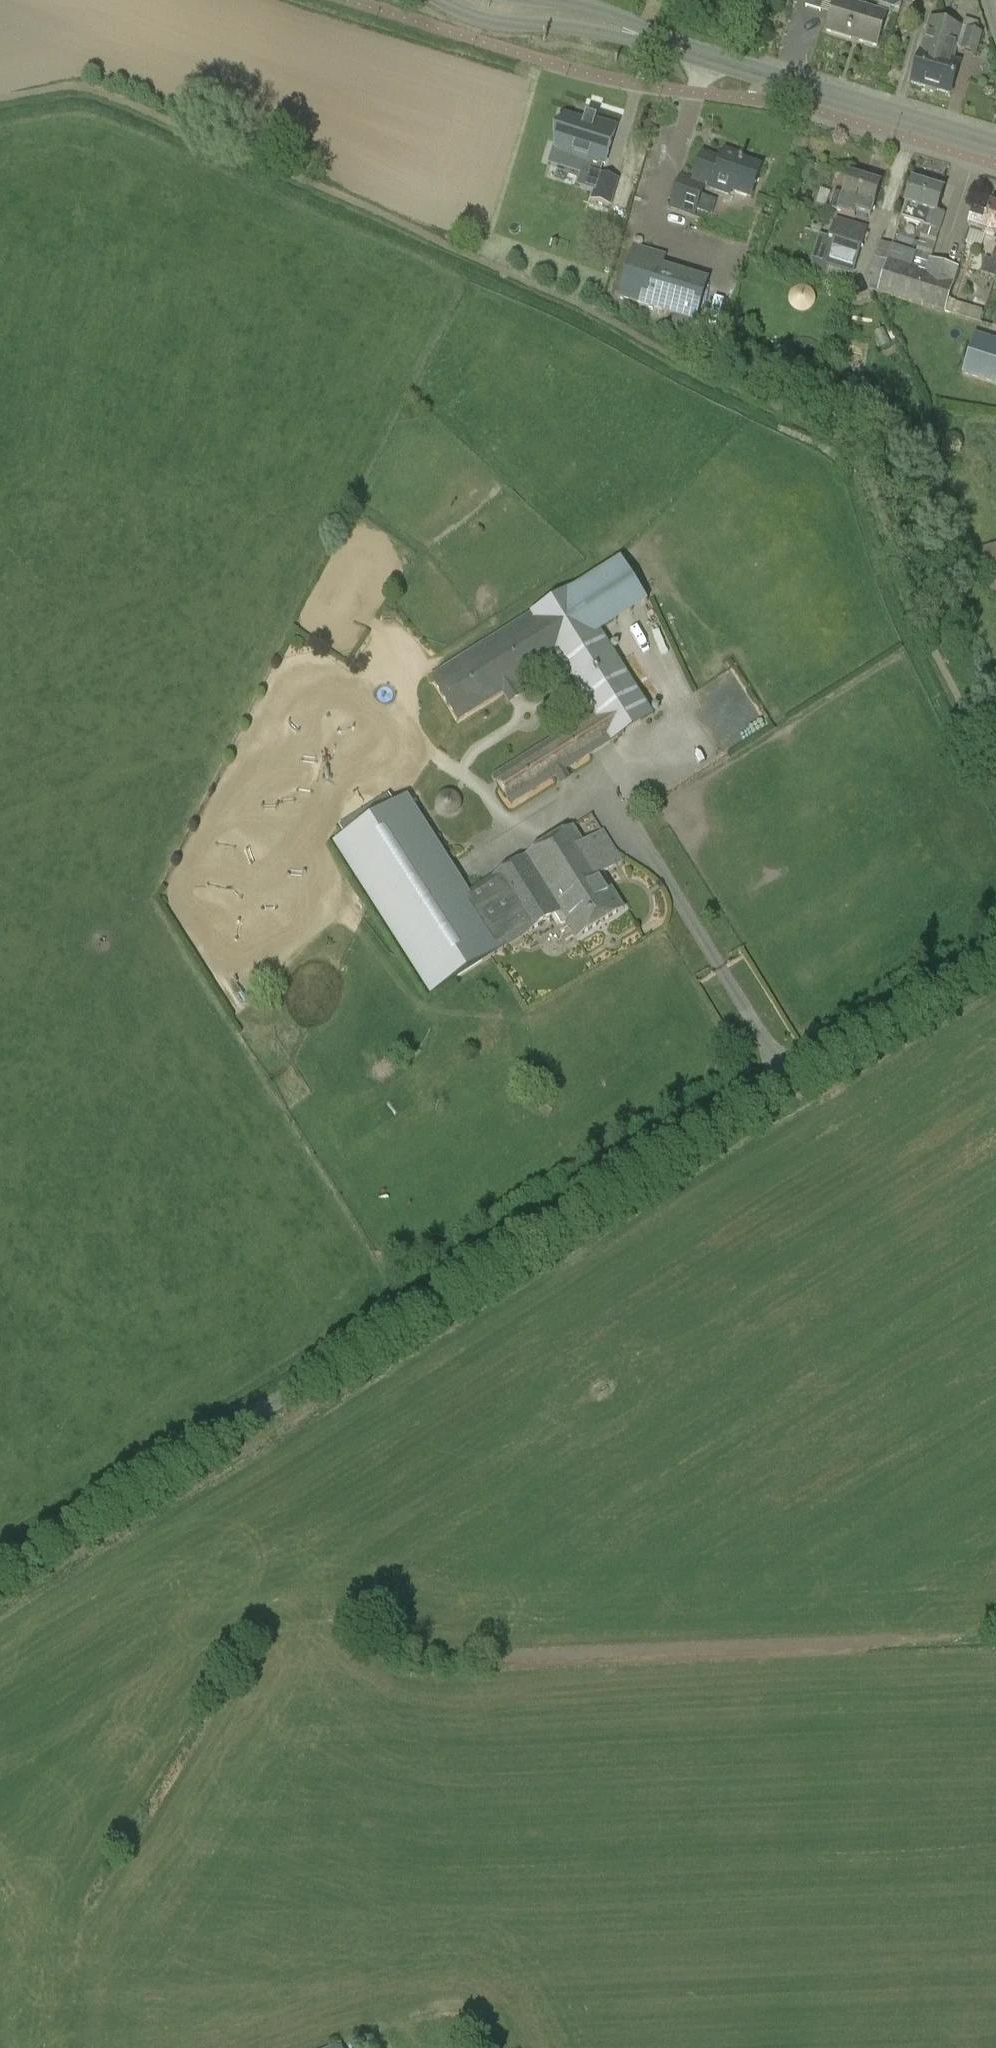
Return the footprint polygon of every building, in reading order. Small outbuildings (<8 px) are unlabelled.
[(805,8),(820,12),(824,0),(808,0),(805,8)] [(849,3),(850,0),(832,0),(836,1),(827,32),(856,41),(877,47),(886,15),(849,3)] [(920,53),(921,53),(911,85),(930,90),(952,26),(930,19),(920,53)] [(952,26),(930,90),(951,96),(960,64),(954,63),(958,51),(977,56),(983,35),(980,34),(978,24),(964,19),(961,28),(952,26)] [(553,149),(548,166),(581,176),(586,160),(605,166),(616,130),(595,124),(596,121),(586,118),(584,125),(566,120),(557,150),(553,149)] [(733,157),(735,154),(725,151),(722,160),(704,153),(694,180),(682,176),(670,209),(695,218),(707,187),(712,189),(730,196),(731,192),(751,199),(762,168),(733,157)] [(611,208),(620,181),(599,174),(590,201),(611,208)] [(850,176),(844,195),(835,193),(829,210),(837,213),(836,215),(855,220),(857,214),(871,219),(874,208),(881,186),(850,176)] [(916,254),(881,242),(875,258),(869,278),(870,290),(878,293),(945,314),(946,313),(954,286),(959,269),(932,261),(940,233),(945,215),(937,213),(943,192),(913,182),(906,205),(901,221),(924,228),(916,254)] [(989,217),(974,213),(966,243),(981,247),(985,233),(995,236),(995,206),(993,205),(989,217)] [(867,229),(836,219),(829,241),(833,242),(825,268),(828,269),(825,277),(844,283),(847,274),(852,276),(867,229)] [(634,246),(631,257),(618,299),(675,316),(672,327),(691,333),(694,322),(697,323),(710,281),(664,267),(666,256),(634,246)] [(995,249),(991,262),(985,260),(981,274),(995,279),(995,278),(995,250),(995,249)] [(974,335),(962,376),(995,386),(995,341),(974,335)] [(981,547),(988,595),(995,594),(995,545),(981,547)] [(648,708),(600,633),(648,603),(621,558),(431,677),(457,723),(545,669),(577,724),(493,776),(511,806),(653,716),(648,708)] [(573,827),(525,858),(494,879),(468,895),(407,798),(335,843),(430,996),(503,950),(502,948),(527,932),(528,934),(556,917),(561,925),(564,926),(566,924),(577,941),(625,910),(604,876),(624,863),(603,831),(583,844),(573,827)]
